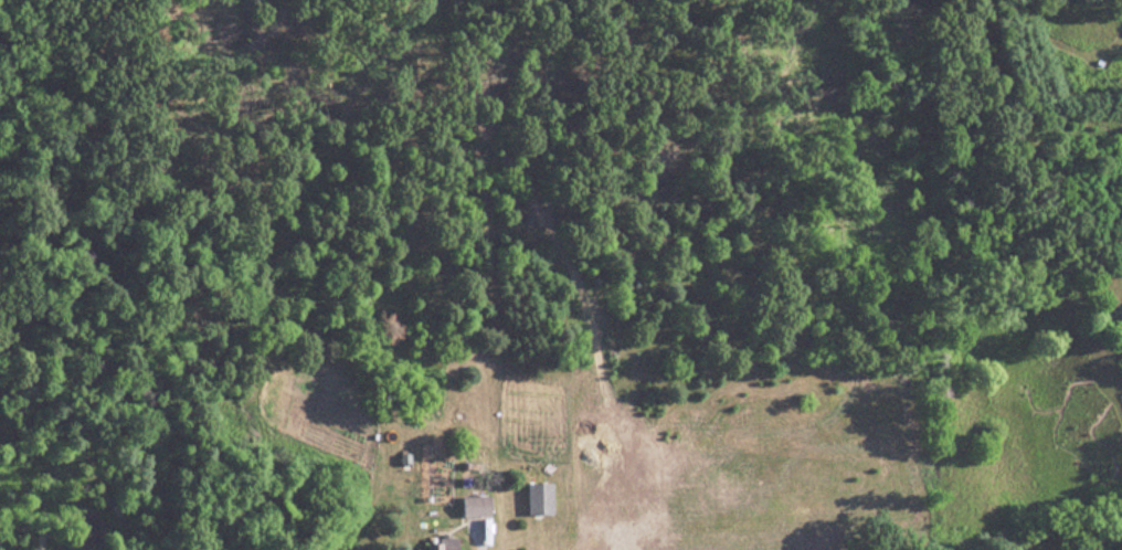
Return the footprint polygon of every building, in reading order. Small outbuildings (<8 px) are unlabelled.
[(555,484),(528,484),(528,515),(555,515),(555,484)] [(494,497),(463,497),(464,517),(494,517),(494,497)] [(430,549),(462,549),(462,538),(430,538),(430,549)]
